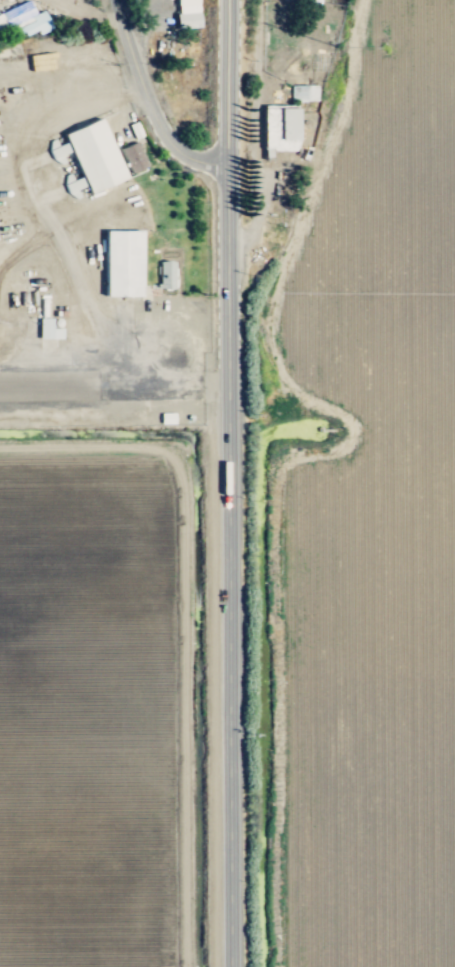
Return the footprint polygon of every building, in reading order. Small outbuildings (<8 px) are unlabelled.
[(15,5),(14,1),(0,6),(0,33),(15,29),(19,39),(48,30),(42,11),(33,14),(28,1),(15,5)] [(175,29),(198,29),(198,14),(175,14),(175,29)] [(315,87),(292,87),(292,102),(315,102),(315,87)] [(262,151),(295,151),(295,109),(262,109),(262,151)] [(123,181),(100,120),(61,134),(64,143),(48,150),(54,168),(63,164),(61,158),(70,154),(80,179),(64,185),(69,201),(123,181)] [(118,150),(130,175),(146,168),(134,143),(118,150)] [(103,298),(140,298),(140,232),(103,232),(103,298)] [(173,263),(157,263),(157,291),(173,291),(173,263)] [(58,319),(37,319),(37,340),(58,340),(58,319)] [(173,425),(173,415),(159,415),(159,425),(173,425)]
